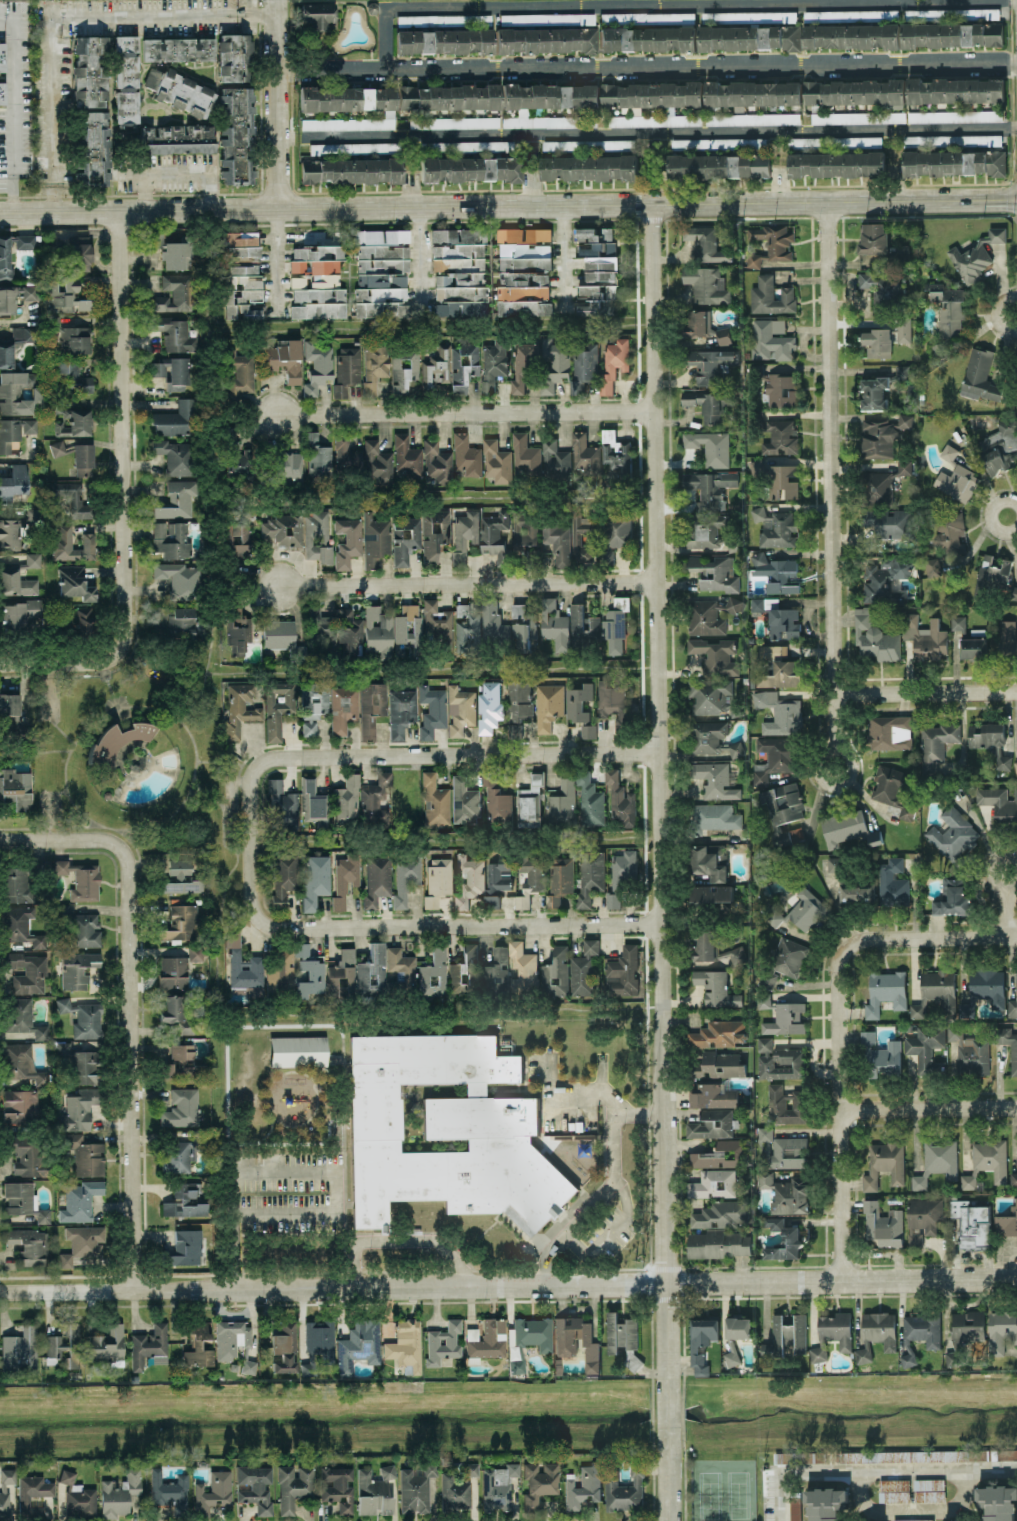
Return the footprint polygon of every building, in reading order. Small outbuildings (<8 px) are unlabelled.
[(333,3),(300,3),(301,21),(308,21),(308,30),(326,30),(325,22),(334,22),(333,3)] [(905,9),(999,8),(999,19),(905,20),(905,9)] [(804,11),(804,22),(898,20),(898,10),(804,11)] [(702,12),(702,23),(796,21),(796,11),(702,12)] [(600,13),(601,24),(695,23),(695,12),(600,13)] [(500,15),(500,25),(594,24),(594,13),(500,15)] [(397,15),(491,14),(491,25),(397,26),(397,15)] [(902,23),(917,22),(917,23),(986,23),(986,22),(1004,21),(1005,48),(991,48),(991,46),(986,46),(986,43),(976,43),(976,46),(943,46),(943,48),(929,48),(929,45),(918,45),(918,49),(902,49),(902,23)] [(803,25),(803,49),(806,49),(806,48),(817,48),(817,47),(848,46),(848,48),(873,48),(873,46),(885,46),(885,48),(900,48),(899,22),(884,22),(884,24),(839,24),(839,26),(827,26),(827,25),(803,25)] [(699,26),(699,51),(714,51),(714,48),(725,48),(726,50),(740,50),(740,49),(771,49),(771,46),(781,46),(781,49),(787,49),(787,51),(801,51),(801,24),(781,24),(781,25),(771,25),(771,26),(758,26),(713,26),(713,25),(699,26)] [(600,28),(600,52),(603,52),(603,51),(614,51),(614,49),(645,49),(645,51),(670,51),(670,49),(682,48),(682,51),(697,51),(696,25),(681,25),(681,27),(636,27),(636,28),(624,28),(624,27),(600,28)] [(494,28),(510,28),(510,29),(578,28),(578,27),(597,27),(597,53),(583,53),(583,51),(578,51),(578,49),(568,49),(568,51),(536,52),(536,54),(521,54),(521,51),(510,51),(510,54),(495,54),(494,28)] [(396,31),(396,55),(399,55),(399,54),(410,54),(410,52),(441,52),(441,54),(466,54),(466,52),(478,51),(478,54),(492,54),(492,28),(477,28),(477,29),(431,30),(431,31),(419,31),(419,30),(396,31)] [(220,34),(248,34),(248,41),(252,41),(252,52),(250,52),(250,67),(251,67),(251,81),(222,81),(222,74),(218,74),(218,64),(219,64),(219,52),(218,52),(218,41),(220,41),(220,34)] [(75,37),(75,43),(74,43),(74,53),(77,53),(77,59),(76,59),(76,66),(73,66),(73,77),(74,77),(74,90),(73,90),(73,100),(76,100),(76,106),(105,106),(105,99),(107,99),(107,89),(106,89),(106,76),(107,76),(107,66),(104,66),(104,53),(108,53),(108,43),(107,43),(107,36),(75,37)] [(115,36),(137,36),(137,52),(135,52),(135,55),(137,55),(138,87),(135,87),(135,91),(138,91),(139,122),(135,122),(135,127),(132,127),(132,124),(122,125),(122,127),(119,127),(119,122),(116,123),(115,91),(118,91),(118,87),(116,87),(115,56),(119,56),(119,51),(115,51),(115,36)] [(143,39),(143,61),(159,61),(159,57),(163,57),(163,61),(193,61),(193,57),(198,57),(198,61),(214,61),(214,37),(197,37),(197,41),(194,41),(194,37),(162,37),(162,43),(159,43),(159,39),(143,39)] [(151,67),(162,72),(163,70),(166,71),(168,67),(175,70),(174,72),(180,75),(180,76),(183,78),(184,75),(195,81),(194,83),(201,86),(202,84),(213,90),(212,92),(216,94),(204,117),(200,115),(199,119),(189,114),(190,111),(183,108),(182,110),(169,104),(170,103),(162,99),(161,102),(152,98),(155,91),(142,85),(151,67)] [(905,77),(906,105),(903,105),(903,108),(892,108),(892,104),(890,104),(890,103),(822,104),(822,111),(812,111),(812,103),(805,103),(805,81),(821,81),(821,83),(832,83),(832,81),(844,80),(844,82),(865,81),(865,79),(878,79),(878,81),(889,81),(889,78),(905,77)] [(1004,77),(1004,101),(923,103),(923,104),(908,104),(907,77),(922,77),(922,81),(935,81),(934,78),(947,78),(947,80),(980,79),(980,80),(990,80),(990,77),(1004,77)] [(702,80),(702,107),(687,107),(687,106),(674,106),(674,113),(666,113),(666,106),(641,106),(641,113),(631,113),(631,106),(628,106),(628,112),(621,112),(621,106),(611,106),(611,113),(606,113),(605,107),(602,107),(602,83),(614,83),(614,84),(620,84),(620,86),(629,86),(629,83),(661,83),(661,81),(675,81),(675,84),(687,84),(687,80),(702,80)] [(801,81),(801,105),(720,106),(720,108),(705,108),(704,81),(719,81),(719,85),(732,85),(731,82),(744,82),(744,83),(777,83),(787,83),(787,81),(801,81)] [(598,84),(599,107),(574,108),(574,107),(563,107),(563,108),(543,108),(543,116),(517,117),(516,110),(502,110),(501,84),(510,84),(510,83),(517,82),(517,86),(529,86),(529,84),(542,84),(542,85),(553,85),(553,86),(584,85),(584,84),(598,84)] [(499,84),(499,109),(486,110),(486,108),(399,109),(399,85),(411,85),(411,86),(417,86),(417,88),(427,87),(427,86),(440,85),(440,87),(460,86),(460,84),(473,84),(473,87),(485,86),(485,84),(499,84)] [(397,86),(397,109),(395,109),(395,116),(385,117),(385,109),(373,110),(373,109),(361,109),(361,110),(315,111),(315,112),(300,112),(300,85),(315,85),(315,88),(326,88),(326,87),(340,87),(361,87),(361,88),(372,88),(372,89),(383,89),(383,86),(397,86)] [(251,87),(221,87),(221,94),(219,94),(219,102),(225,102),(224,106),(219,106),(219,113),(221,113),(221,127),(219,127),(219,134),(225,134),(225,138),(219,138),(219,145),(222,145),(222,158),(220,158),(220,165),(226,165),(226,170),(220,170),(220,177),(223,177),(223,184),(230,184),(230,185),(245,185),(245,183),(252,183),(252,176),(254,176),(254,169),(249,169),(249,166),(255,166),(255,158),(250,158),(250,145),(253,145),(253,138),(249,138),(249,134),(253,134),(253,126),(251,126),(251,114),(254,114),(254,105),(249,105),(249,102),(254,102),(254,94),(251,94),(251,87)] [(907,111),(1001,110),(1002,121),(907,122),(907,111)] [(108,111),(75,111),(75,117),(77,117),(77,128),(75,128),(75,135),(80,135),(80,139),(74,139),(74,147),(79,147),(79,160),(75,160),(75,167),(82,167),(82,172),(76,172),(76,178),(79,178),(80,184),(106,184),(106,178),(110,178),(109,172),(103,172),(103,167),(110,167),(110,160),(107,160),(107,147),(110,147),(110,139),(104,139),(104,135),(110,135),(110,128),(106,128),(106,118),(108,118),(108,111)] [(811,113),(905,111),(905,122),(811,124),(811,113)] [(705,114),(800,113),(800,123),(705,125),(705,114)] [(502,117),(597,115),(597,126),(502,127),(502,117)] [(410,118),(499,117),(499,127),(410,128),(410,118)] [(302,119),(395,118),(395,128),(302,130),(302,119)] [(212,125),(212,135),(214,135),(214,153),(140,153),(140,127),(142,127),(142,131),(148,131),(148,127),(152,127),(152,136),(158,136),(158,127),(170,127),(170,125),(171,125),(171,129),(177,129),(177,125),(182,125),(182,134),(186,134),(186,125),(191,125),(191,129),(196,129),(196,124),(200,124),(200,125),(212,125)] [(903,135),(1001,134),(1001,145),(903,147),(903,135)] [(881,136),(881,146),(788,148),(788,137),(881,136)] [(765,137),(766,148),(671,150),(671,139),(765,137)] [(635,139),(635,150),(542,151),(542,140),(635,139)] [(515,140),(515,151),(422,153),(422,142),(515,140)] [(401,142),(401,153),(310,154),(310,144),(401,142)] [(903,151),(904,178),(919,178),(919,174),(930,173),(930,175),(944,175),(944,174),(964,173),(964,175),(976,174),(976,172),(986,172),(986,174),(991,174),(991,176),(1006,176),(1005,150),(976,150),(976,152),(964,152),(964,151),(918,152),(918,151),(903,151)] [(788,153),(788,177),(803,177),(803,175),(812,175),(812,177),(858,177),(858,176),(884,175),(884,151),(870,151),(870,152),(788,153)] [(769,153),(770,177),(751,177),(751,176),(741,176),(741,177),(729,177),(729,176),(709,177),(709,178),(694,178),(694,177),(684,178),(684,180),(668,180),(668,154),(682,154),(682,155),(728,154),(728,156),(740,155),(740,154),(769,153)] [(540,157),(622,156),(622,154),(637,154),(637,181),(623,181),(623,177),(610,177),(610,180),(597,180),(597,179),(577,179),(577,180),(564,180),(564,178),(555,178),(555,179),(541,180),(540,157)] [(421,157),(422,184),(437,184),(437,180),(448,180),(448,182),(462,182),(462,180),(482,180),(482,181),(494,181),(494,178),(504,178),(504,180),(509,180),(509,182),(523,182),(523,156),(494,156),(494,158),(482,158),(482,157),(436,158),(436,157),(421,157)] [(301,159),(319,159),(319,160),(387,159),(387,157),(402,157),(403,183),(388,183),(388,180),(376,180),(376,183),(363,183),(363,182),(330,182),(330,180),(319,180),(319,182),(314,182),(314,184),(301,184),(301,159)] [(682,226),(716,225),(716,220),(730,220),(730,232),(716,232),(717,249),(732,249),(733,260),(693,261),(693,246),(702,246),(702,243),(695,243),(695,238),(682,238),(682,226)] [(863,223),(863,227),(862,227),(862,242),(858,242),(858,253),(882,253),(882,264),(909,263),(909,251),(897,252),(897,249),(889,249),(889,231),(885,231),(885,223),(863,223)] [(748,228),(748,238),(767,238),(768,254),(761,254),(749,251),(746,265),(760,269),(762,257),(768,258),(768,259),(792,260),(792,249),(786,250),(786,245),(790,245),(790,241),(795,240),(795,231),(787,231),(787,224),(763,224),(763,228),(748,228)] [(618,227),(603,227),(603,234),(596,234),(596,227),(577,227),(577,239),(585,239),(586,244),(577,244),(577,256),(586,256),(586,280),(589,280),(589,284),(577,284),(577,296),(587,296),(588,301),(575,301),(575,314),(614,314),(614,299),(617,299),(617,284),(619,284),(619,255),(616,255),(616,237),(618,237),(618,227)] [(1006,227),(989,227),(989,236),(980,236),(976,247),(975,245),(961,253),(956,244),(946,250),(968,285),(973,282),(974,283),(982,278),(980,274),(983,272),(982,270),(988,267),(987,265),(994,261),(983,243),(984,241),(989,241),(989,242),(1006,241),(1006,227)] [(496,228),(496,242),(499,242),(499,286),(497,286),(497,300),(493,300),(493,311),(497,311),(497,314),(552,314),(552,302),(544,302),(544,298),(548,298),(548,273),(543,273),(543,269),(551,269),(550,244),(544,244),(544,240),(551,240),(551,228),(496,228)] [(432,229),(432,241),(445,241),(445,245),(434,245),(434,258),(432,258),(432,270),(439,270),(439,275),(431,275),(431,287),(435,287),(435,299),(440,299),(440,304),(432,304),(432,316),(487,315),(487,286),(481,286),(480,258),(486,258),(486,239),(489,239),(489,229),(432,229)] [(303,231),(304,247),(293,247),(293,260),(290,260),(291,272),(298,272),(298,277),(290,277),(290,289),(293,289),(294,301),(299,301),(299,306),(291,306),(291,318),(346,317),(346,288),(340,288),(339,260),(345,260),(345,241),(348,241),(348,230),(303,231)] [(354,230),(354,245),(357,244),(358,288),(355,288),(356,302),(352,302),(352,314),(355,314),(355,316),(410,316),(410,304),(403,304),(403,301),(407,301),(407,275),(402,275),(402,272),(409,272),(409,246),(403,246),(403,243),(410,242),(409,230),(354,230)] [(192,242),(163,242),(163,232),(147,232),(147,247),(165,247),(165,250),(161,250),(161,260),(165,260),(165,269),(183,269),(183,268),(190,268),(190,255),(192,255),(192,242)] [(223,232),(256,232),(256,246),(260,246),(260,257),(256,257),(256,275),(260,275),(260,278),(263,278),(264,289),(261,289),(261,301),(255,301),(255,305),(265,305),(266,319),(226,319),(226,305),(219,305),(219,288),(224,288),(224,274),(226,274),(226,266),(224,266),(223,232)] [(13,279),(13,268),(10,268),(10,241),(15,241),(16,249),(35,249),(35,240),(40,240),(40,235),(35,236),(35,235),(16,235),(16,237),(9,237),(9,235),(0,235),(0,280),(13,279)] [(88,236),(88,245),(92,245),(92,261),(90,261),(90,271),(70,272),(70,258),(56,258),(56,237),(88,236)] [(719,266),(683,267),(683,282),(694,282),(694,302),(730,302),(730,288),(724,288),(724,276),(720,276),(719,266)] [(859,272),(876,272),(876,275),(905,275),(905,302),(889,302),(889,309),(873,309),(873,287),(859,287),(859,272)] [(751,312),(751,286),(758,286),(758,273),(773,273),(773,299),(781,299),(781,286),(794,286),(794,298),(796,298),(796,311),(751,312)] [(162,274),(188,274),(189,310),(150,311),(150,295),(169,295),(169,302),(172,302),(172,290),(162,290),(162,274)] [(92,310),(78,310),(78,312),(46,312),(46,281),(56,281),(56,277),(72,277),(72,278),(79,278),(79,291),(74,291),(74,295),(92,295),(92,310)] [(925,283),(946,283),(946,289),(965,289),(966,301),(961,301),(962,309),(967,309),(967,319),(961,319),(961,326),(964,326),(964,337),(953,337),(946,343),(950,354),(937,359),(932,345),(944,340),(947,337),(939,337),(939,301),(931,301),(931,294),(925,294),(925,283)] [(14,314),(0,314),(0,286),(19,286),(19,287),(22,287),(22,285),(41,285),(41,300),(23,300),(23,291),(18,291),(18,292),(14,292),(14,314)] [(706,310),(689,310),(689,326),(677,326),(677,336),(710,336),(710,332),(715,332),(719,345),(731,342),(727,326),(715,329),(710,329),(710,325),(706,325),(706,323),(709,323),(709,317),(706,317),(706,310)] [(187,314),(149,315),(150,330),(165,330),(165,331),(168,331),(168,334),(164,334),(164,343),(165,343),(166,351),(186,351),(186,350),(192,350),(192,337),(188,337),(187,314)] [(88,352),(62,352),(62,338),(61,338),(61,331),(59,330),(47,330),(46,316),(60,316),(60,326),(62,327),(91,327),(91,333),(90,333),(90,336),(88,336),(88,352)] [(872,328),(872,331),(861,331),(861,344),(873,344),(873,346),(867,346),(867,357),(891,357),(891,351),(892,351),(892,339),(891,339),(891,332),(897,331),(897,341),(911,341),(911,317),(897,317),(897,328),(891,329),(891,328),(872,328)] [(751,358),(751,343),(753,343),(753,326),(749,326),(748,320),(753,320),(753,318),(785,318),(785,332),(772,332),(772,335),(795,335),(795,343),(796,343),(796,349),(792,349),(792,356),(775,357),(775,349),(770,349),(770,358),(751,358)] [(12,327),(12,337),(0,337),(0,369),(13,369),(12,343),(24,341),(37,341),(37,327),(12,327)] [(570,381),(570,343),(552,343),(552,337),(542,337),(542,356),(551,356),(551,372),(541,372),(541,394),(555,394),(555,381),(570,381)] [(629,337),(615,338),(615,343),(605,343),(605,373),(600,373),(600,394),(615,394),(614,369),(630,369),(629,337)] [(505,379),(506,338),(495,338),(495,345),(483,344),(482,394),(495,394),(495,379),(505,379)] [(301,339),(278,339),(278,346),(261,346),(261,359),(266,359),(266,368),(287,368),(287,384),(301,384),(301,339)] [(332,347),(315,347),(315,340),(305,340),(306,362),(310,362),(311,383),(303,383),(304,397),(318,397),(317,384),(333,383),(332,347)] [(389,376),(388,341),(364,342),(365,395),(377,395),(376,377),(389,376)] [(516,379),(511,379),(511,394),(526,393),(525,379),(536,378),(535,342),(515,343),(516,379)] [(575,380),(569,380),(570,394),(584,394),(584,380),(598,380),(597,342),(574,343),(575,380)] [(452,344),(451,394),(467,394),(467,375),(478,375),(479,344),(452,344)] [(333,398),(349,398),(349,383),(360,383),(360,347),(337,347),(337,384),(333,384),(333,398)] [(994,350),(982,347),(981,349),(972,347),(959,393),(978,398),(979,395),(1010,404),(1015,389),(991,383),(992,380),(986,379),(994,350)] [(254,392),(253,355),(236,355),(236,348),(227,349),(227,369),(235,369),(235,378),(229,378),(229,392),(254,392)] [(418,379),(419,348),(393,348),(392,394),(407,394),(407,378),(418,379)] [(685,350),(735,349),(735,359),(739,359),(739,363),(728,364),(729,371),(722,371),(722,375),(728,375),(729,384),(697,385),(697,364),(685,364),(685,350)] [(191,357),(150,357),(150,376),(166,376),(166,390),(184,390),(184,384),(191,384),(191,357)] [(93,392),(55,392),(55,379),(48,379),(48,360),(79,360),(80,372),(78,372),(78,375),(80,375),(80,376),(93,376),(93,392)] [(762,363),(763,374),(768,375),(768,373),(788,372),(788,375),(795,375),(795,389),(799,389),(800,407),(768,407),(768,400),(762,400),(762,392),(765,392),(765,380),(768,380),(763,378),(751,379),(750,365),(762,363)] [(861,378),(877,378),(877,376),(889,376),(895,375),(895,365),(910,364),(910,379),(895,379),(890,381),(890,388),(884,388),(884,398),(888,398),(888,409),(861,410),(861,398),(864,398),(864,390),(861,390),(861,378)] [(32,414),(32,416),(42,416),(42,404),(41,404),(41,387),(31,387),(31,399),(21,399),(21,388),(24,387),(30,387),(30,383),(36,383),(36,382),(43,382),(43,373),(35,373),(26,372),(26,371),(0,372),(0,415),(32,414)] [(681,391),(704,390),(704,392),(726,392),(726,388),(731,388),(731,404),(723,404),(723,413),(721,413),(721,423),(704,423),(704,414),(701,414),(701,403),(697,403),(697,405),(682,405),(681,391)] [(90,436),(69,436),(69,435),(55,435),(55,421),(63,421),(63,426),(69,426),(69,420),(62,413),(48,413),(48,397),(62,396),(62,409),(89,409),(89,419),(91,419),(91,426),(90,426),(90,436)] [(193,397),(178,397),(178,412),(150,412),(151,424),(155,424),(155,434),(194,434),(193,397)] [(794,419),(795,428),(797,428),(797,434),(790,434),(790,437),(798,437),(798,452),(785,453),(785,447),(778,447),(778,453),(761,453),(761,441),(770,441),(770,430),(759,431),(759,425),(750,426),(748,411),(762,409),(764,424),(766,424),(766,420),(794,419)] [(888,418),(863,418),(863,434),(861,434),(861,455),(864,455),(864,458),(893,457),(893,441),(897,438),(897,430),(894,426),(898,427),(911,429),(913,415),(899,413),(898,422),(894,422),(894,421),(888,421),(888,418)] [(1016,416),(997,420),(999,430),(975,441),(991,478),(1000,474),(999,470),(1004,468),(1006,472),(1016,467),(1009,451),(1016,448),(1016,420),(1016,416)] [(11,454),(11,441),(19,441),(19,440),(21,440),(21,425),(23,425),(23,433),(36,433),(36,419),(23,419),(23,421),(20,421),(20,419),(0,419),(0,454),(11,454)] [(228,474),(252,473),(251,450),(238,451),(237,425),(226,426),(228,474)] [(602,463),(610,462),(610,468),(618,468),(618,474),(631,474),(630,440),(616,440),(615,428),(602,428),(602,463)] [(586,430),(572,430),(573,475),(600,474),(599,446),(586,446),(586,430)] [(540,475),(541,446),(528,446),(528,431),(514,431),(513,475),(540,475)] [(729,431),(683,432),(683,447),(700,447),(700,442),(705,442),(705,467),(729,467),(729,431)] [(318,432),(308,432),(307,474),(330,474),(330,446),(318,446),(318,432)] [(482,476),(481,447),(468,447),(468,432),(454,432),(454,470),(464,470),(464,477),(482,476)] [(409,433),(395,433),(394,470),(405,471),(405,476),(422,476),(422,448),(408,448),(409,433)] [(392,485),(391,452),(379,452),(378,439),(364,439),(364,448),(350,449),(349,435),(336,436),(336,469),(366,468),(366,477),(375,477),(375,485),(392,485)] [(484,476),(494,476),(494,483),(512,483),(511,450),(497,450),(497,437),(483,438),(484,476)] [(570,450),(556,450),(556,438),(543,438),(543,477),(571,477),(570,450)] [(93,444),(93,468),(91,468),(92,476),(76,476),(76,468),(74,468),(73,451),(54,458),(49,444),(62,439),(66,449),(73,446),(73,444),(93,444)] [(152,439),(152,453),(166,453),(166,467),(165,467),(166,475),(194,475),(194,441),(167,442),(167,439),(152,439)] [(425,478),(435,478),(435,485),(452,484),(452,452),(438,452),(438,439),(424,439),(425,478)] [(947,442),(959,449),(953,459),(957,462),(974,472),(973,474),(979,478),(966,503),(933,484),(941,469),(950,475),(954,467),(950,462),(939,455),(947,442)] [(302,479),(303,452),(276,452),(275,479),(302,479)] [(798,464),(769,464),(769,471),(766,471),(762,456),(748,460),(753,477),(765,473),(769,473),(769,498),(797,498),(797,480),(789,480),(789,476),(798,476),(798,464)] [(911,459),(897,459),(897,470),(892,472),(892,471),(863,471),(863,505),(893,505),(893,489),(900,489),(900,474),(912,474),(911,459)] [(11,463),(11,476),(0,476),(0,505),(15,504),(14,501),(28,501),(28,491),(27,491),(27,474),(26,474),(26,463),(11,463)] [(683,473),(683,488),(700,488),(700,500),(695,500),(695,510),(727,510),(727,499),(723,499),(723,486),(737,486),(737,472),(721,472),(721,473),(683,473)] [(166,480),(197,480),(197,495),(191,495),(191,517),(153,517),(152,501),(169,501),(169,495),(166,495),(166,480)] [(49,482),(49,510),(61,510),(61,494),(71,494),(71,518),(96,518),(96,504),(82,504),(82,482),(49,482)] [(792,511),(792,518),(798,518),(798,530),(790,530),(790,536),(796,536),(796,545),(759,545),(759,532),(763,532),(763,527),(772,527),(772,518),(766,518),(754,522),(750,509),(762,505),(766,514),(771,514),(771,511),(792,511)] [(481,516),(481,548),(488,548),(488,553),(496,553),(497,566),(505,566),(505,538),(500,538),(500,529),(507,528),(507,506),(498,506),(498,515),(481,516)] [(21,549),(0,549),(0,518),(19,518),(19,517),(26,517),(26,507),(38,507),(38,519),(26,519),(26,527),(19,527),(19,541),(21,541),(21,549)] [(862,509),(888,508),(888,514),(894,514),(894,508),(917,508),(917,526),(912,526),(912,537),(875,537),(875,525),(862,525),(862,509)] [(963,509),(935,514),(938,532),(934,538),(935,545),(940,548),(941,554),(937,557),(925,559),(927,576),(942,574),(940,560),(946,555),(967,552),(965,541),(961,542),(960,536),(967,534),(963,509)] [(437,543),(450,543),(449,510),(422,511),(423,564),(438,563),(437,543)] [(467,568),(467,543),(480,543),(480,510),(466,510),(466,516),(454,516),(454,568),(467,568)] [(390,554),(390,520),(373,520),(373,511),(364,511),(365,568),(380,568),(380,554),(390,554)] [(332,564),(333,546),(328,546),(329,512),(306,512),(305,559),(319,559),(318,564),(332,564)] [(631,514),(600,515),(600,516),(580,516),(580,512),(572,512),(572,563),(614,562),(614,548),(631,548),(631,514)] [(728,515),(728,526),(717,526),(718,537),(720,537),(720,538),(742,532),(746,546),(729,552),(726,541),(720,543),(720,547),(687,547),(687,525),(688,525),(688,515),(728,515)] [(303,546),(303,516),(261,516),(261,537),(276,537),(276,546),(303,546)] [(420,517),(392,518),(394,567),(410,567),(409,549),(421,548),(420,517)] [(337,570),(350,570),(349,556),(362,555),(361,518),(334,519),(335,533),(345,532),(345,543),(336,543),(337,570)] [(153,521),(188,521),(188,534),(186,534),(186,542),(191,542),(191,556),(182,556),(182,559),(162,559),(162,551),(153,551),(153,521)] [(94,559),(52,560),(52,536),(58,535),(58,524),(72,524),(72,548),(83,548),(83,533),(94,533),(94,559)] [(250,524),(225,525),(226,561),(242,560),(242,552),(250,552),(250,524)] [(570,524),(542,525),(542,543),(553,542),(554,567),(570,567),(570,524)] [(763,550),(768,562),(770,562),(770,559),(797,559),(797,576),(788,576),(788,580),(800,580),(800,592),(767,592),(767,581),(771,581),(771,574),(752,574),(752,564),(754,564),(750,555),(763,550)] [(1007,583),(1016,585),(1016,600),(1009,598),(1011,589),(988,584),(985,599),(973,596),(979,569),(974,568),(977,553),(984,555),(985,552),(995,554),(994,557),(1003,559),(1003,557),(1013,559),(1007,583)] [(26,553),(26,563),(18,564),(18,562),(0,562),(0,595),(18,595),(18,594),(38,594),(38,579),(18,579),(18,568),(26,567),(40,567),(40,553),(26,553)] [(687,556),(702,556),(702,561),(714,561),(714,555),(729,555),(729,556),(733,556),(733,575),(739,575),(739,592),(725,592),(725,589),(700,589),(699,571),(687,571),(687,556)] [(915,562),(910,578),(900,578),(892,578),(892,590),(905,590),(905,604),(886,604),(886,602),(864,602),(863,582),(872,582),(872,578),(863,578),(863,571),(865,571),(865,564),(878,563),(878,567),(881,567),(881,557),(896,557),(915,562)] [(152,563),(185,562),(185,565),(196,565),(196,599),(169,599),(169,589),(171,588),(171,574),(168,574),(168,577),(152,577),(152,563)] [(95,602),(80,602),(80,596),(59,596),(59,575),(58,576),(58,566),(83,565),(84,587),(95,586),(95,602)] [(717,599),(686,600),(686,608),(689,608),(689,634),(726,634),(726,618),(717,618),(717,608),(725,609),(737,615),(743,601),(729,595),(725,605),(717,604),(717,599)] [(557,596),(540,597),(541,637),(554,637),(554,651),(570,651),(569,615),(558,615),(557,596)] [(511,603),(512,623),(498,623),(498,597),(482,597),(482,639),(512,639),(512,651),(531,651),(531,639),(536,638),(536,613),(526,613),(525,603),(511,603)] [(798,607),(798,619),(794,619),(794,622),(800,622),(800,638),(770,639),(769,610),(751,610),(751,597),(778,597),(779,608),(798,607)] [(41,599),(22,599),(22,603),(9,603),(9,605),(1,605),(1,638),(25,638),(25,618),(41,618),(41,599)] [(453,647),(452,610),(437,611),(437,599),(421,599),(422,604),(401,605),(401,615),(394,615),(394,643),(416,643),(416,648),(453,647)] [(570,651),(624,651),(625,609),(606,609),(606,619),(600,619),(600,616),(584,616),(584,603),(570,603),(570,651)] [(245,656),(244,642),(252,642),(251,618),(241,618),(241,604),(226,605),(227,645),(232,645),(232,656),(245,656)] [(469,604),(455,604),(457,655),(480,654),(478,612),(469,612),(469,604)] [(336,616),(320,617),(319,605),(310,606),(313,649),(338,648),(336,616)] [(366,652),(380,651),(381,659),(393,659),(392,614),(380,614),(380,605),(364,605),(366,652)] [(194,606),(172,607),(172,615),(166,615),(167,636),(185,636),(185,640),(194,639),(194,606)] [(855,608),(855,644),(859,644),(860,659),(869,659),(869,655),(876,655),(877,661),(900,660),(900,633),(883,633),(883,630),(879,626),(878,606),(864,606),(864,608),(855,608)] [(93,607),(75,607),(75,620),(78,620),(78,633),(61,633),(61,646),(94,645),(93,607)] [(363,619),(352,619),(352,608),(339,608),(339,654),(363,654),(363,619)] [(947,628),(948,660),(931,660),(931,658),(924,658),(924,660),(914,660),(914,639),(903,639),(903,611),(918,611),(918,625),(921,633),(930,633),(929,616),(939,616),(939,628),(947,628)] [(950,615),(965,615),(966,628),(966,633),(970,633),(970,628),(986,628),(986,657),(962,658),(962,633),(961,628),(951,628),(950,615)] [(1016,628),(1016,619),(998,619),(999,658),(1016,657),(1016,628)] [(262,648),(294,649),(295,621),(263,620),(262,648)] [(687,638),(702,638),(702,639),(708,639),(708,643),(719,642),(719,638),(736,638),(736,652),(729,652),(730,661),(739,660),(739,674),(704,675),(704,657),(707,657),(707,652),(687,652),(687,638)] [(759,645),(788,645),(788,660),(800,660),(800,668),(794,669),(794,674),(801,674),(801,685),(756,686),(756,674),(773,674),(773,668),(768,668),(768,659),(759,659),(759,645)] [(733,679),(688,679),(689,696),(696,696),(696,702),(692,702),(692,713),(720,713),(720,710),(727,711),(727,709),(729,708),(731,717),(748,713),(743,699),(733,701),(733,679)] [(506,680),(507,721),(522,721),(522,716),(531,715),(530,680),(506,680)] [(328,713),(329,682),(302,681),(301,719),(320,719),(320,712),(328,713)] [(478,692),(478,733),(493,733),(493,726),(501,726),(500,681),(482,681),(482,692),(478,692)] [(624,681),(598,682),(599,716),(608,716),(608,713),(625,713),(624,681)] [(225,740),(240,740),(240,720),(263,719),(263,708),(245,708),(245,700),(254,700),(254,682),(228,683),(228,720),(225,720),(225,740)] [(566,688),(566,720),(589,720),(589,710),(583,710),(583,699),(593,699),(593,682),(583,682),(583,688),(566,688)] [(281,713),(294,713),(294,683),(266,683),(266,716),(267,716),(267,743),(281,743),(281,713)] [(361,741),(375,740),(375,715),(387,715),(386,683),(360,684),(361,741)] [(536,684),(537,733),(552,733),(552,715),(564,714),(563,683),(536,684)] [(476,691),(457,691),(457,684),(449,684),(449,737),(463,737),(463,724),(475,724),(476,691)] [(446,728),(446,690),(428,689),(428,685),(419,685),(418,703),(428,703),(428,713),(421,713),(421,740),(434,741),(434,728),(446,728)] [(358,687),(331,687),(332,735),(347,735),(346,720),(358,720),(358,687)] [(801,699),(801,733),(762,733),(761,720),(774,720),(773,705),(768,705),(755,708),(752,692),(766,689),(777,689),(777,698),(801,699)] [(416,690),(389,691),(391,741),(406,741),(405,722),(417,721),(416,690)] [(3,716),(3,718),(7,718),(7,716),(13,716),(13,726),(1,726),(1,735),(25,734),(25,727),(19,727),(19,716),(22,716),(21,694),(0,695),(0,716),(3,716)] [(910,715),(868,716),(869,733),(867,733),(867,742),(870,742),(870,749),(913,748),(913,736),(911,736),(910,715)] [(728,720),(728,734),(725,734),(725,737),(719,737),(719,743),(721,743),(721,744),(727,744),(740,739),(746,753),(732,759),(728,749),(722,749),(722,751),(716,751),(716,752),(692,753),(691,737),(689,737),(689,721),(728,720)] [(317,736),(316,721),(302,722),(302,736),(317,736)] [(1004,723),(968,723),(968,747),(992,747),(992,769),(1011,769),(1011,755),(1000,755),(1000,744),(1004,744),(1004,723)] [(83,766),(83,755),(85,745),(91,747),(94,736),(102,728),(108,724),(115,734),(121,731),(128,730),(127,724),(135,724),(145,726),(152,728),(145,743),(133,740),(123,743),(115,749),(111,759),(111,769),(96,774),(94,765),(83,766)] [(595,724),(581,724),(581,738),(595,737),(595,724)] [(756,737),(802,736),(802,753),(795,753),(795,771),(768,772),(769,786),(753,786),(752,769),(753,769),(753,763),(765,763),(768,760),(768,751),(756,751),(756,737)] [(729,762),(689,762),(690,778),(703,777),(703,799),(742,798),(741,787),(724,787),(724,785),(729,785),(729,762)] [(879,763),(874,779),(879,781),(876,790),(873,789),(870,797),(901,807),(898,817),(912,821),(916,806),(900,801),(902,797),(897,795),(901,782),(905,783),(908,772),(879,763)] [(15,772),(15,768),(0,769),(0,802),(14,801),(15,811),(31,810),(31,772),(15,772)] [(610,783),(611,826),(636,825),(635,791),(620,792),(620,768),(605,768),(605,784),(610,783)] [(544,785),(544,771),(531,770),(530,788),(518,788),(517,826),(539,826),(540,785),(544,785)] [(377,784),(361,784),(362,826),(390,825),(390,801),(392,801),(391,771),(377,772),(377,784)] [(436,771),(424,771),(424,825),(450,825),(450,788),(436,788),(436,771)] [(345,788),(334,788),(334,821),(358,821),(358,773),(345,773),(345,788)] [(604,790),(595,790),(595,781),(590,781),(589,773),(576,774),(577,785),(581,785),(582,824),(605,824),(604,790)] [(453,823),(480,822),(480,789),(467,789),(466,774),(452,775),(453,823)] [(302,777),(304,821),(319,820),(319,826),(327,825),(326,794),(315,794),(314,777),(302,777)] [(545,795),(546,825),(575,824),(574,777),(559,777),(560,794),(545,795)] [(299,793),(282,793),(283,778),(270,778),(270,829),(299,829),(299,793)] [(796,780),(756,791),(760,804),(766,802),(774,832),(771,833),(774,847),(804,839),(801,826),(780,832),(778,823),(803,816),(801,809),(804,808),(802,801),(801,801),(800,798),(802,797),(800,789),(798,790),(796,780)] [(1014,786),(1014,799),(1007,799),(1007,787),(976,787),(976,804),(994,804),(994,822),(1016,822),(1016,786),(1014,786)] [(512,823),(513,793),(500,793),(501,787),(488,787),(487,822),(512,823)] [(934,824),(924,833),(953,863),(982,836),(951,803),(939,814),(950,825),(942,833),(934,824)] [(732,804),(694,804),(694,817),(690,817),(690,834),(703,834),(703,827),(742,827),(742,813),(732,813),(732,804)] [(820,818),(828,849),(840,846),(838,840),(863,833),(864,838),(867,837),(869,846),(883,843),(880,829),(869,832),(868,829),(867,829),(861,807),(820,818)] [(691,844),(690,873),(711,874),(711,881),(726,882),(727,845),(691,844)] [(612,854),(612,891),(607,891),(607,908),(625,908),(625,881),(637,881),(637,848),(623,849),(623,854),(612,854)] [(591,908),(591,890),(605,890),(604,851),(579,851),(579,908),(591,908)] [(274,852),(274,908),(285,908),(286,890),(300,890),(301,852),(274,852)] [(334,858),(335,910),(347,910),(347,886),(359,886),(359,853),(347,853),(347,858),(334,858)] [(397,908),(408,908),(407,879),(420,879),(419,853),(395,854),(397,908)] [(483,860),(466,859),(466,853),(457,853),(457,872),(462,872),(462,896),(455,896),(455,910),(469,910),(469,893),(483,893),(483,860)] [(486,862),(486,907),(499,907),(499,889),(511,888),(511,854),(498,854),(498,862),(486,862)] [(330,894),(329,855),(306,856),(307,877),(302,877),(303,912),(316,911),(316,894),(330,894)] [(378,895),(391,895),(391,856),(367,857),(367,893),(363,893),(363,910),(378,910),(378,895)] [(544,856),(518,857),(519,872),(527,871),(527,881),(522,881),(523,895),(515,895),(515,909),(530,908),(529,891),(545,890),(544,856)] [(827,871),(846,871),(845,856),(827,857),(827,871)] [(879,863),(880,905),(909,904),(908,878),(894,878),(894,871),(903,871),(903,856),(888,857),(888,863),(879,863)] [(574,892),(573,857),(550,857),(550,894),(546,894),(546,907),(563,906),(563,892),(574,892)] [(452,896),(451,858),(427,858),(428,896),(424,896),(424,908),(439,908),(439,896),(452,896)] [(192,877),(191,859),(169,860),(169,875),(177,874),(177,877),(192,877)] [(70,901),(99,900),(98,864),(68,865),(68,860),(53,860),(54,875),(74,874),(75,889),(70,889),(70,901)] [(34,901),(33,887),(27,887),(27,867),(1,867),(2,902),(34,901)] [(932,913),(972,914),(972,893),(965,893),(965,878),(943,878),(942,898),(932,898),(932,913)] [(203,882),(163,881),(162,892),(203,892),(203,882)] [(874,882),(839,883),(839,902),(874,901),(874,882)] [(732,885),(691,885),(692,901),(732,901),(732,885)] [(796,893),(801,898),(786,914),(808,935),(831,910),(804,885),(796,893)] [(197,904),(170,905),(171,926),(160,927),(160,940),(189,940),(189,931),(197,931),(197,904)] [(33,941),(33,949),(51,949),(51,934),(28,934),(28,917),(34,917),(34,906),(1,906),(1,941),(33,941)] [(775,927),(784,917),(775,908),(765,918),(775,927)] [(693,960),(726,960),(731,959),(732,963),(736,963),(747,959),(743,945),(721,952),(722,927),(693,927),(693,938),(693,941),(693,960)] [(264,988),(263,958),(241,958),(240,931),(229,932),(231,989),(264,988)] [(796,978),(809,947),(782,935),(768,966),(796,978)] [(571,994),(594,994),(593,954),(599,953),(598,938),(583,938),(584,956),(570,956),(571,994)] [(523,939),(510,940),(510,967),(518,967),(519,976),(510,977),(510,993),(537,992),(536,952),(523,952),(523,939)] [(414,995),(414,956),(401,956),(401,947),(385,947),(385,942),(369,942),(369,961),(357,961),(357,995),(414,995)] [(325,993),(324,961),(309,961),(309,943),(295,943),(295,957),(300,957),(301,970),(308,969),(308,981),(297,981),(297,999),(307,999),(307,993),(325,993)] [(506,993),(505,945),(493,945),(493,964),(477,964),(477,943),(463,943),(463,963),(450,963),(450,994),(506,993)] [(606,958),(606,994),(639,993),(639,943),(622,943),(622,958),(606,958)] [(541,964),(542,995),(569,994),(568,944),(553,944),(554,963),(541,964)] [(419,960),(420,1002),(447,1001),(446,946),(432,946),(433,960),(419,960)] [(328,966),(328,996),(356,995),(355,948),(339,948),(339,966),(328,966)] [(268,995),(293,996),(294,950),(269,950),(268,995)] [(45,993),(45,955),(23,955),(23,952),(6,952),(6,967),(25,967),(25,975),(12,975),(12,994),(45,993)] [(62,989),(89,989),(89,975),(83,975),(82,967),(101,966),(101,953),(61,954),(62,989)] [(160,988),(187,989),(188,957),(161,956),(160,988)] [(1014,967),(1015,998),(1008,999),(1008,1017),(1016,1016),(1016,967),(1014,967)] [(910,1017),(933,1017),(933,999),(942,999),(942,1016),(955,1016),(954,969),(920,969),(920,1003),(910,1004),(910,1017)] [(1004,1009),(1004,969),(970,969),(970,1007),(962,1007),(962,1015),(973,1015),(973,997),(990,998),(990,1008),(1004,1009)] [(727,970),(693,970),(693,983),(705,983),(705,1006),(744,1005),(744,993),(727,994),(727,970)] [(906,1009),(905,971),(869,972),(870,1003),(865,1003),(865,1019),(879,1019),(879,999),(893,999),(893,1009),(906,1009)] [(159,1021),(182,1022),(183,996),(166,995),(165,1010),(160,1010),(159,1021)] [(772,996),(757,995),(757,1007),(772,1007),(772,996)] [(32,998),(7,998),(7,1039),(18,1039),(18,1031),(34,1031),(34,1040),(48,1040),(48,1026),(32,1026),(32,998)] [(73,1039),(101,1038),(100,1004),(70,1005),(70,998),(57,998),(57,1011),(77,1011),(77,1022),(73,1022),(73,1039)] [(776,1002),(776,1021),(761,1021),(761,1033),(805,1032),(805,1022),(800,1022),(800,1011),(805,1011),(805,1002),(776,1002)] [(745,1019),(707,1020),(707,1026),(699,1026),(699,1031),(687,1032),(688,1047),(712,1046),(735,1046),(735,1041),(746,1041),(745,1019)] [(917,1073),(944,1073),(944,1060),(932,1060),(932,1047),(945,1046),(945,1025),(916,1026),(917,1036),(904,1036),(904,1054),(916,1053),(917,1073)] [(957,1073),(988,1073),(988,1037),(962,1037),(962,1025),(947,1025),(947,1040),(957,1040),(957,1073)] [(1011,1033),(1011,1027),(998,1027),(998,1043),(1010,1043),(1011,1075),(1016,1075),(1016,1033),(1011,1033)] [(900,1039),(886,1039),(887,1047),(874,1047),(874,1030),(863,1031),(863,1075),(900,1075),(900,1039)] [(349,1035),(499,1034),(499,1054),(526,1054),(526,1081),(499,1081),(487,1081),(487,1096),(532,1096),(539,1096),(539,1133),(532,1133),(532,1137),(526,1137),(579,1187),(532,1237),(505,1212),(467,1212),(447,1212),(447,1197),(398,1197),(388,1197),(388,1228),(352,1228),(352,1154),(352,1081),(350,1081),(349,1035)] [(271,1067),(327,1066),(327,1036),(270,1037),(271,1067)] [(805,1077),(804,1047),(772,1048),(771,1037),(757,1037),(758,1053),(758,1078),(805,1077)] [(70,1051),(70,1042),(57,1042),(57,1057),(72,1057),(72,1083),(98,1084),(98,1052),(70,1051)] [(32,1043),(2,1044),(3,1079),(35,1078),(35,1086),(49,1085),(49,1071),(33,1071),(32,1043)] [(194,1044),(172,1044),(172,1063),(162,1063),(162,1079),(207,1079),(207,1064),(194,1064),(194,1044)] [(710,1077),(745,1076),(745,1062),(739,1062),(739,1051),(702,1052),(702,1063),(690,1063),(690,1075),(710,1075),(710,1077)] [(737,1090),(720,1090),(719,1083),(689,1083),(689,1106),(738,1106),(737,1090)] [(769,1083),(769,1122),(806,1122),(806,1091),(782,1091),(782,1083),(769,1083)] [(57,1131),(91,1130),(91,1104),(99,1104),(99,1088),(78,1088),(78,1095),(66,1096),(66,1114),(57,1114),(57,1131)] [(198,1088),(171,1088),(171,1108),(160,1108),(160,1126),(198,1126),(198,1088)] [(4,1123),(37,1123),(36,1090),(3,1091),(4,1123)] [(685,1122),(686,1137),(732,1136),(732,1108),(700,1109),(700,1121),(685,1122)] [(772,1126),(759,1125),(758,1140),(772,1140),(772,1126)] [(191,1173),(191,1161),(197,1161),(197,1150),(204,1150),(204,1137),(198,1137),(198,1132),(193,1132),(193,1141),(164,1141),(164,1173),(191,1173)] [(104,1143),(83,1143),(83,1134),(61,1134),(61,1148),(74,1148),(75,1176),(104,1175),(104,1143)] [(13,1176),(41,1175),(41,1136),(9,1137),(9,1150),(17,1150),(17,1160),(13,1160),(13,1176)] [(808,1167),(808,1137),(766,1138),(766,1167),(808,1167)] [(689,1152),(690,1166),(750,1165),(750,1138),(715,1139),(716,1152),(689,1152)] [(957,1180),(956,1140),(924,1140),(924,1174),(912,1174),(912,1189),(928,1189),(928,1171),(946,1171),(946,1180),(957,1180)] [(1006,1140),(972,1141),(973,1175),(978,1174),(978,1169),(993,1169),(993,1183),(1006,1183),(1006,1140)] [(862,1191),(878,1190),(878,1169),(891,1169),(891,1184),(904,1184),(903,1142),(869,1142),(869,1174),(862,1174),(862,1191)] [(687,1196),(735,1197),(735,1169),(700,1168),(700,1182),(687,1181),(687,1196)] [(809,1212),(809,1176),(790,1176),(790,1181),(773,1181),(773,1171),(758,1171),(758,1188),(774,1188),(775,1200),(769,1200),(770,1213),(809,1212)] [(976,1188),(976,1174),(961,1174),(961,1188),(976,1188)] [(104,1180),(81,1181),(81,1185),(66,1185),(66,1209),(59,1209),(59,1221),(92,1221),(91,1194),(104,1194),(104,1180)] [(4,1182),(4,1197),(6,1197),(6,1214),(37,1214),(37,1194),(33,1194),(33,1182),(4,1182)] [(207,1215),(207,1203),(195,1203),(195,1193),(202,1193),(202,1182),(173,1183),(174,1202),(162,1202),(162,1216),(207,1215)] [(1013,1197),(1013,1215),(996,1215),(996,1235),(1016,1234),(1016,1197),(1013,1197)] [(944,1198),(908,1198),(907,1247),(922,1248),(922,1232),(914,1232),(914,1227),(924,1227),(924,1234),(936,1235),(936,1222),(943,1222),(944,1198)] [(690,1212),(691,1226),(747,1225),(746,1199),(710,1200),(710,1207),(701,1207),(701,1212),(690,1212)] [(865,1238),(879,1238),(879,1248),(902,1247),(902,1208),(894,1209),(894,1215),(879,1216),(879,1199),(864,1199),(865,1238)] [(969,1200),(950,1200),(950,1216),(961,1216),(960,1248),(989,1249),(990,1206),(968,1205),(969,1200)] [(50,1223),(50,1209),(37,1209),(37,1223),(50,1223)] [(800,1258),(800,1226),(784,1226),(784,1216),(764,1217),(764,1229),(782,1229),(782,1246),(763,1247),(763,1258),(800,1258)] [(105,1226),(65,1227),(65,1239),(71,1239),(71,1253),(59,1253),(59,1268),(73,1267),(72,1256),(100,1256),(100,1241),(105,1241),(105,1226)] [(200,1229),(175,1230),(175,1251),(166,1251),(166,1265),(201,1264),(200,1229)] [(688,1256),(751,1257),(751,1230),(706,1229),(706,1233),(688,1233),(688,1256)] [(46,1266),(46,1230),(5,1230),(5,1246),(16,1246),(16,1266),(46,1266)] [(607,1353),(618,1353),(618,1347),(638,1346),(637,1319),(618,1320),(618,1310),(606,1311),(607,1353)] [(983,1310),(951,1311),(952,1337),(984,1336),(983,1310)] [(989,1310),(990,1355),(1006,1355),(1006,1344),(1016,1343),(1016,1310),(989,1310)] [(851,1351),(850,1311),(835,1311),(835,1315),(817,1315),(818,1360),(826,1360),(825,1340),(838,1339),(838,1351),(851,1351)] [(862,1312),(862,1341),(883,1340),(883,1352),(895,1352),(895,1312),(862,1312)] [(772,1343),(761,1343),(761,1357),(796,1357),(796,1352),(805,1352),(806,1314),(773,1313),(772,1343)] [(939,1313),(902,1315),(903,1339),(925,1338),(926,1348),(940,1348),(939,1313)] [(556,1316),(557,1355),(577,1354),(576,1338),(584,1337),(585,1373),(600,1373),(599,1341),(592,1341),(591,1322),(583,1322),(583,1316),(556,1316)] [(726,1317),(727,1338),(752,1337),(751,1316),(726,1317)] [(461,1357),(461,1344),(457,1344),(456,1332),(461,1332),(461,1318),(447,1318),(447,1330),(427,1331),(427,1366),(440,1366),(440,1357),(461,1357)] [(481,1318),(481,1328),(466,1328),(467,1357),(505,1357),(505,1318),(481,1318)] [(553,1353),(552,1318),(513,1319),(514,1329),(508,1329),(508,1346),(538,1345),(538,1353),(553,1353)] [(690,1319),(690,1366),(694,1366),(694,1375),(707,1375),(707,1353),(698,1353),(698,1344),(710,1344),(710,1340),(718,1340),(718,1318),(690,1319)] [(296,1372),(296,1362),(295,1320),(281,1321),(282,1334),(271,1334),(272,1354),(281,1354),(281,1362),(272,1362),(273,1372),(296,1372)] [(211,1365),(212,1349),(201,1349),(201,1339),(209,1339),(209,1321),(190,1321),(190,1351),(182,1351),(182,1365),(211,1365)] [(333,1365),(334,1321),(307,1321),(306,1364),(333,1365)] [(380,1364),(380,1321),(351,1321),(351,1339),(337,1339),(337,1376),(353,1376),(353,1359),(366,1359),(366,1364),(380,1364)] [(109,1335),(88,1335),(89,1360),(110,1360),(111,1366),(124,1366),(123,1322),(109,1323),(109,1335)] [(131,1334),(131,1371),(143,1371),(143,1357),(153,1357),(153,1363),(167,1363),(166,1322),(153,1322),(153,1334),(131,1334)] [(216,1323),(217,1361),(235,1360),(235,1346),(252,1346),(251,1322),(216,1323)] [(3,1335),(2,1369),(37,1370),(37,1323),(23,1323),(22,1336),(3,1335)] [(46,1335),(46,1367),(80,1366),(80,1323),(66,1323),(66,1335),(46,1335)] [(945,1351),(946,1366),(962,1364),(961,1350),(945,1351)] [(520,1358),(510,1359),(510,1373),(524,1372),(523,1351),(520,1351),(520,1358)] [(902,1354),(902,1365),(915,1365),(916,1354),(902,1354)] [(243,1358),(241,1372),(254,1374),(257,1360),(243,1358)] [(1016,1459),(1016,1448),(838,1452),(838,1462),(1016,1459)] [(565,1475),(565,1510),(581,1510),(581,1502),(601,1502),(601,1461),(591,1461),(591,1465),(580,1465),(580,1487),(573,1487),(573,1475),(565,1475)] [(607,1510),(644,1508),(642,1461),(631,1461),(632,1485),(618,1485),(618,1470),(605,1471),(607,1510)] [(478,1463),(464,1463),(464,1478),(478,1478),(478,1463)] [(483,1510),(511,1509),(511,1477),(520,1476),(520,1463),(506,1463),(506,1468),(482,1468),(483,1510)] [(558,1493),(558,1463),(540,1463),(524,1463),(524,1479),(528,1479),(528,1493),(524,1493),(524,1515),(540,1515),(539,1493),(558,1493)] [(358,1514),(378,1514),(393,1514),(393,1496),(388,1496),(388,1478),(395,1478),(395,1465),(381,1465),(381,1480),(370,1480),(370,1468),(358,1468),(358,1514)] [(271,1466),(236,1466),(236,1484),(250,1484),(250,1490),(236,1490),(237,1502),(256,1502),(256,1516),(269,1515),(269,1484),(271,1484),(271,1466)] [(279,1515),(294,1515),(294,1497),(313,1497),(313,1467),(298,1467),(298,1476),(293,1476),(293,1466),(279,1466),(279,1515)] [(430,1512),(428,1476),(436,1476),(435,1466),(423,1467),(424,1474),(413,1475),(413,1468),(400,1469),(401,1513),(430,1512)] [(151,1503),(177,1504),(177,1513),(187,1513),(187,1474),(176,1474),(176,1483),(161,1482),(161,1467),(151,1467),(151,1503)] [(353,1468),(321,1467),(321,1481),(331,1482),(331,1486),(321,1486),(321,1501),(339,1501),(339,1513),(353,1513),(353,1483),(353,1468)] [(10,1511),(10,1484),(15,1484),(15,1468),(0,1469),(1,1491),(0,1491),(0,1511),(10,1511)] [(140,1468),(126,1468),(126,1481),(121,1481),(121,1488),(113,1488),(113,1480),(101,1480),(102,1518),(117,1518),(117,1514),(129,1513),(129,1493),(140,1493),(140,1468)] [(96,1487),(74,1486),(74,1470),(61,1470),(61,1483),(67,1483),(66,1515),(95,1516),(96,1487)] [(231,1502),(230,1470),(210,1471),(210,1491),(204,1491),(204,1482),(194,1483),(195,1516),(212,1516),(211,1503),(231,1502)] [(470,1481),(453,1482),(453,1471),(441,1472),(442,1510),(471,1509),(470,1481)] [(55,1496),(55,1482),(43,1482),(43,1476),(19,1476),(19,1516),(45,1516),(45,1507),(30,1507),(30,1496),(55,1496)] [(944,1478),(914,1479),(914,1501),(945,1500),(944,1478)] [(878,1501),(909,1502),(909,1479),(879,1479),(878,1501)] [(1015,1485),(982,1486),(983,1520),(1016,1520),(1015,1485)] [(841,1488),(808,1489),(809,1520),(842,1520),(841,1488)]
